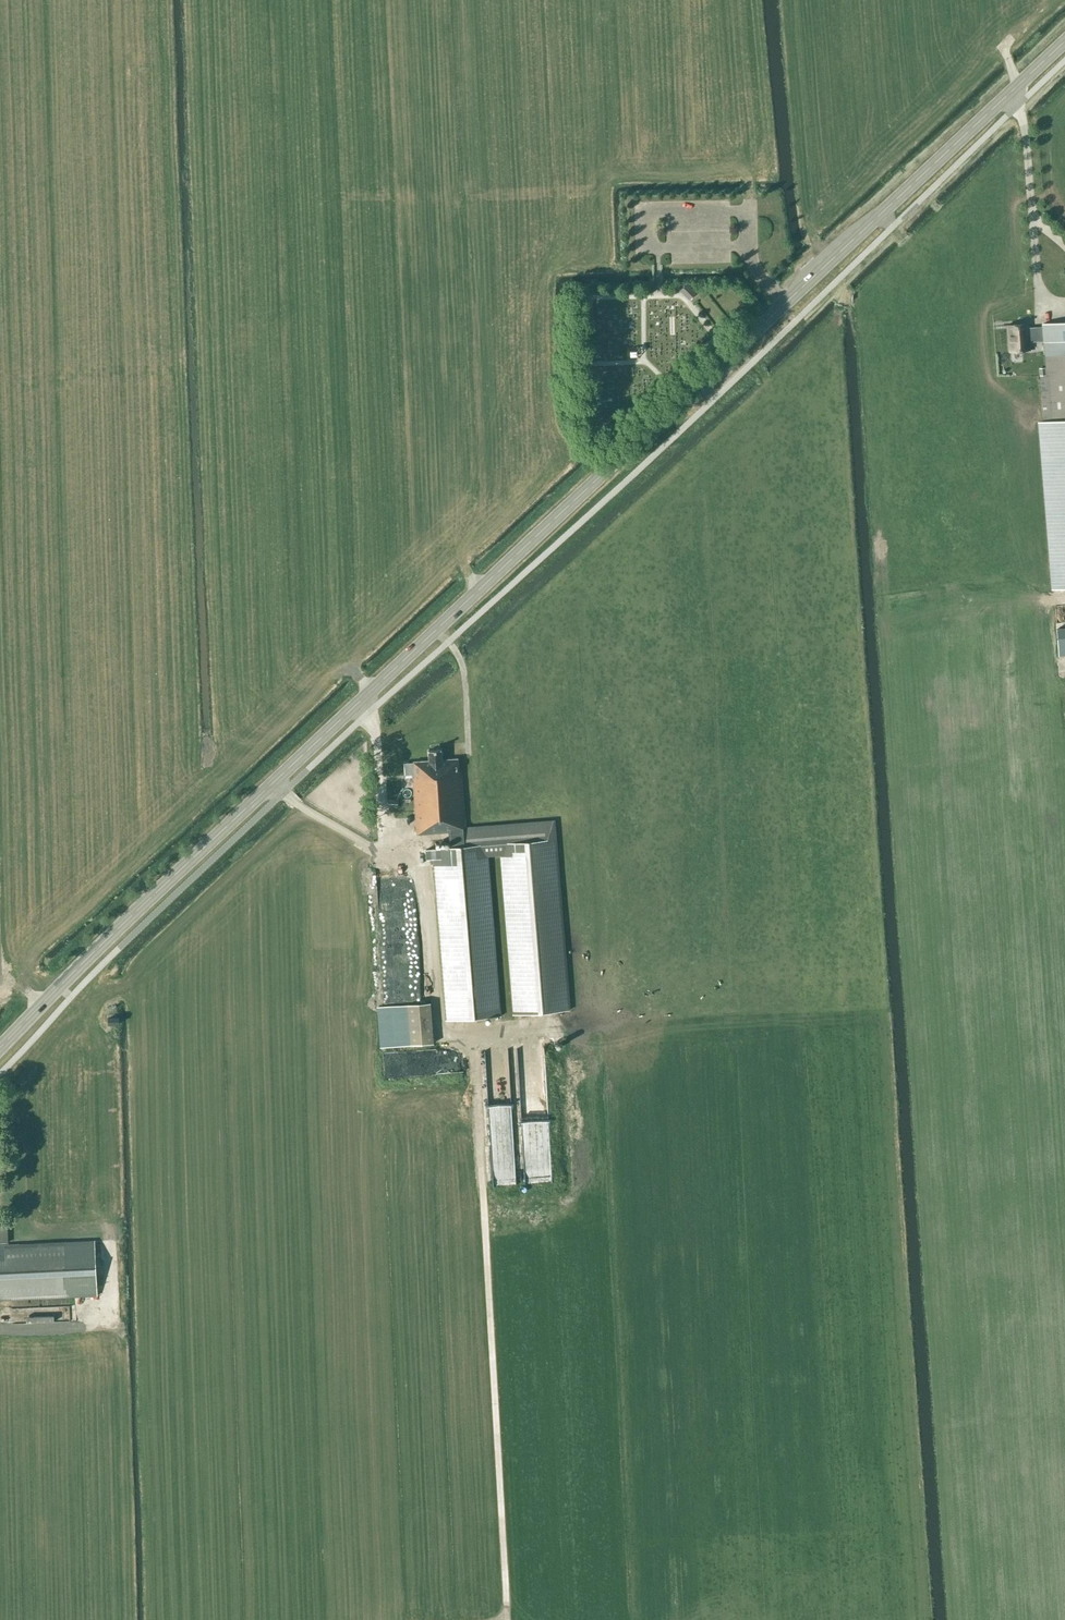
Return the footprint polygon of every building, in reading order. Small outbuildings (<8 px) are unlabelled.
[(681,289),(690,299),(696,293),(687,284),(681,289)] [(1008,325),(1010,347),(1019,346),(1019,350),(1029,349),(1029,342),(1044,340),(1050,420),(1040,421),(1053,588),(1064,587),(1064,323),(1043,325),(1043,326),(1030,327),(1029,323),(1008,325)] [(1056,621),(1058,647),(1064,646),(1064,620),(1056,621)] [(426,849),(427,859),(434,859),(446,1020),(501,1015),(488,856),(501,855),(513,1014),(568,1010),(564,960),(554,820),(466,827),(462,773),(459,773),(458,758),(442,760),(441,749),(429,750),(429,760),(414,762),(404,763),(405,772),(413,771),(417,834),(449,832),(451,847),(426,849)] [(402,878),(395,881),(397,888),(404,885),(402,878)] [(397,1005),(401,1046),(434,1043),(431,1002),(397,1005)] [(436,1043),(401,1047),(402,1057),(405,1056),(405,1064),(411,1063),(410,1052),(437,1050),(436,1043)] [(95,1241),(0,1245),(0,1299),(98,1294),(95,1241)] [(18,1304),(18,1311),(31,1312),(31,1304),(18,1304)]
